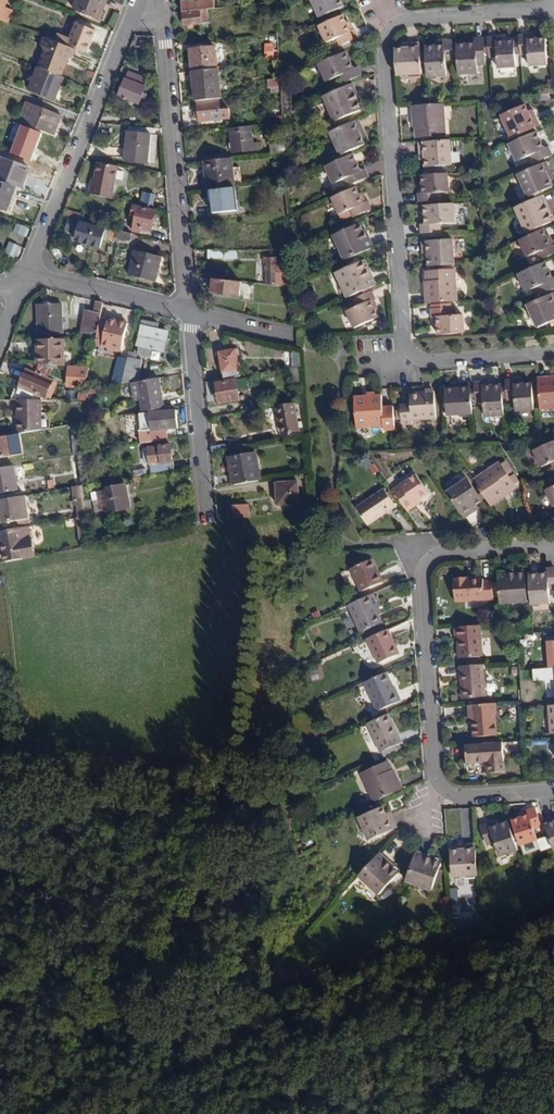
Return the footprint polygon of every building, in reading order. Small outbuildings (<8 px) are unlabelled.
[(12,11),(4,7),(7,0),(0,0),(0,21),(7,24),(12,11)] [(101,11),(105,0),(78,0),(74,9),(100,19),(103,11),(101,11)] [(182,12),(215,8),(214,0),(182,0),(181,0),(182,12)] [(321,17),(346,6),(343,0),(313,0),(321,17)] [(207,10),(183,13),(185,25),(209,22),(207,10)] [(356,30),(355,30),(352,31),(348,23),(345,15),(321,26),(328,42),(339,37),(342,45),(359,38),(356,30)] [(68,44),(87,52),(95,31),(76,24),(69,41),(63,39),(61,46),(67,48),(68,44)] [(54,43),(61,46),(63,39),(64,37),(57,35),(54,43)] [(547,40),(539,41),(530,41),(530,37),(520,38),(521,56),(531,55),(532,66),(549,65),(547,40)] [(39,69),(60,77),(66,61),(72,59),(75,51),(67,48),(61,46),(54,43),(44,39),(41,47),(45,53),(39,69)] [(516,42),(507,43),(498,43),(498,39),(489,40),(490,58),(499,58),(500,69),(518,68),(516,42)] [(468,47),(468,46),(457,46),(459,76),(478,75),(477,60),(485,59),(484,40),(476,41),(477,45),(477,47),(468,47)] [(265,60),(275,60),(274,42),(264,43),(265,60)] [(437,50),(437,48),(426,48),(428,78),(447,77),(446,62),(455,61),(454,42),(445,42),(446,47),(446,50),(437,50)] [(421,44),(408,44),(409,49),(404,50),(395,50),(396,53),(397,76),(423,75),(421,44)] [(190,48),(192,71),(218,69),(215,46),(203,47),(190,48)] [(349,61),(351,60),(347,52),(321,64),(327,80),(342,74),(345,82),(361,74),(358,67),(355,68),(352,69),(349,61)] [(30,88),(56,98),(64,78),(60,77),(39,69),(38,68),(30,88)] [(192,71),(195,101),(222,98),(219,69),(218,69),(192,71)] [(128,71),(125,78),(119,96),(140,104),(146,86),(145,78),(128,71)] [(269,79),(269,88),(278,87),(277,79),(269,79)] [(354,84),(325,96),(336,121),(361,110),(356,98),(359,96),(354,84)] [(552,89),(543,90),(544,99),(552,99),(552,89)] [(356,98),(361,110),(365,108),(359,96),(356,98)] [(199,117),(200,121),(230,119),(229,109),(220,110),(219,100),(198,102),(199,111),(199,117)] [(54,135),(61,116),(26,103),(19,121),(54,135)] [(430,106),(414,107),(415,124),(417,124),(417,128),(418,138),(446,136),(444,105),(430,106)] [(530,105),(506,116),(516,138),(544,126),(539,114),(535,116),(533,112),(530,105)] [(359,120),(331,133),(341,155),(365,144),(362,138),(360,133),(364,131),(359,120)] [(230,128),(233,152),(260,149),(259,142),(253,143),(251,126),(230,128)] [(548,149),(545,150),(542,142),(545,141),(540,131),(513,143),(520,161),(534,155),(538,162),(553,156),(553,153),(552,148),(548,149)] [(151,135),(127,132),(125,161),(148,163),(151,135)] [(37,150),(48,155),(54,140),(42,136),(37,150)] [(427,155),(428,160),(428,167),(454,165),(453,140),(421,143),(422,155),(427,155)] [(270,144),(271,154),(286,152),(285,142),(270,144)] [(359,163),(355,153),(327,166),(335,183),(349,176),(352,184),(369,177),(366,169),(362,171),(360,172),(356,164),(359,163)] [(19,189),(27,168),(3,158),(0,165),(0,181),(17,188),(19,189)] [(204,161),(206,178),(207,191),(211,190),(212,190),(235,188),(233,171),(232,158),(204,161)] [(553,180),(551,176),(553,175),(553,171),(549,161),(521,173),(532,197),(553,188),(553,183),(553,180)] [(118,166),(98,162),(95,179),(94,185),(92,184),(90,194),(112,199),(118,166)] [(423,175),(424,185),(425,193),(421,193),(420,193),(420,201),(439,200),(439,192),(450,191),(449,173),(423,175)] [(7,211),(17,188),(0,181),(0,209),(7,211)] [(212,190),(214,213),(237,211),(235,187),(235,188),(212,190)] [(361,195),(357,187),(334,197),(341,213),(351,209),(355,216),(372,209),(368,201),(367,202),(364,203),(361,195)] [(154,195),(144,193),(141,205),(152,208),(154,195)] [(519,207),(530,232),(553,222),(553,221),(549,210),(553,208),(547,194),(519,207)] [(425,206),(425,216),(429,216),(429,225),(426,225),(422,225),(422,233),(441,232),(441,224),(456,223),(455,204),(425,206)] [(134,206),(132,216),(136,217),(134,227),(151,230),(155,210),(134,206)] [(84,214),(65,210),(63,215),(83,220),(84,214)] [(105,230),(69,220),(67,229),(102,240),(103,238),(115,242),(116,237),(118,230),(106,227),(105,230)] [(13,231),(26,237),(30,228),(16,222),(13,231)] [(364,222),(361,224),(366,236),(370,234),(364,222)] [(335,235),(346,260),(375,247),(370,234),(366,236),(361,224),(335,235)] [(552,238),(547,229),(524,239),(531,256),(542,251),(545,259),(553,255),(553,243),(552,238)] [(132,234),(118,230),(116,237),(130,241),(132,234)] [(428,259),(429,266),(456,264),(454,240),(423,242),(424,255),(428,255),(428,259)] [(4,253),(18,258),(22,246),(9,241),(4,253)] [(136,250),(129,275),(156,282),(162,257),(136,250)] [(208,250),(208,259),(237,259),(237,250),(208,250)] [(369,271),(367,267),(364,257),(337,268),(350,297),(378,284),(372,270),(371,270),(369,271)] [(267,263),(267,285),(275,286),(275,272),(286,272),(286,258),(267,258),(267,263)] [(522,273),(530,291),(544,285),(547,293),(553,290),(553,280),(551,272),(553,271),(549,261),(522,273)] [(426,287),(427,303),(458,301),(456,270),(427,272),(428,283),(428,287),(426,287)] [(213,287),(212,292),(240,295),(240,291),(243,292),(242,298),(252,299),(253,293),(254,285),(241,283),(241,282),(210,278),(209,287),(213,287)] [(373,292),(345,304),(355,326),(379,316),(376,309),(374,305),(378,303),(373,292)] [(530,304),(540,327),(553,321),(553,293),(530,304)] [(80,334),(97,334),(100,319),(104,304),(96,302),(93,313),(85,311),(80,334)] [(39,335),(62,334),(61,304),(38,305),(39,335)] [(435,309),(435,318),(440,318),(440,327),(441,334),(467,333),(466,315),(458,315),(454,316),(454,308),(452,308),(452,304),(435,305),(435,309)] [(95,344),(121,350),(127,324),(109,319),(109,321),(100,319),(97,334),(95,344)] [(150,350),(163,353),(167,334),(154,331),(155,325),(142,322),(137,347),(139,348),(138,355),(148,357),(150,350)] [(46,366),(61,367),(62,340),(39,340),(37,366),(46,366)] [(223,380),(240,377),(235,350),(219,353),(223,380)] [(117,370),(124,372),(127,359),(119,358),(117,370)] [(131,383),(137,382),(142,361),(127,358),(127,359),(124,372),(121,385),(131,383)] [(27,370),(41,376),(46,366),(37,366),(28,365),(27,370)] [(72,387),(85,388),(89,368),(71,367),(70,378),(72,378),(72,387)] [(41,396),(44,397),(52,381),(41,376),(27,370),(19,387),(41,396)] [(539,378),(541,409),(553,408),(553,377),(539,378)] [(143,412),(164,408),(159,378),(137,382),(131,383),(134,400),(141,399),(143,412)] [(219,405),(240,401),(236,380),(216,383),(219,405)] [(518,384),(518,380),(509,380),(511,399),(519,398),(520,410),(537,409),(536,383),(528,383),(518,384)] [(502,385),(493,386),(493,389),(485,389),(485,386),(484,382),(475,383),(476,387),(476,398),(477,401),(486,401),(487,416),(504,415),(502,385)] [(459,388),(454,388),(446,389),(448,416),(472,414),(471,398),(471,387),(470,383),(459,384),(459,388)] [(39,400),(41,396),(19,387),(16,394),(13,393),(11,397),(12,401),(17,400),(39,400)] [(437,418),(436,391),(427,391),(411,392),(412,404),(402,405),(403,424),(413,423),(413,419),(437,418)] [(395,429),(394,406),(383,406),(382,394),(355,396),(357,427),(384,425),(385,429),(395,429)] [(18,434),(49,429),(49,413),(41,413),(40,400),(39,400),(17,400),(18,434)] [(281,435),(298,432),(294,403),(276,406),(281,435)] [(148,442),(167,439),(166,429),(175,429),(174,412),(152,413),(153,431),(147,432),(148,442)] [(73,456),(80,454),(77,424),(71,425),(73,456)] [(12,456),(8,436),(0,437),(0,458),(12,456)] [(537,451),(544,466),(553,461),(553,443),(537,451)] [(211,454),(228,451),(227,444),(210,447),(211,454)] [(151,474),(173,470),(171,447),(144,449),(145,464),(150,464),(151,474)] [(234,485),(260,480),(256,453),(229,457),(234,485)] [(501,463),(475,481),(492,507),(510,495),(508,493),(518,487),(517,485),(521,482),(516,475),(511,477),(509,474),(513,471),(507,462),(503,465),(501,463)] [(18,490),(14,466),(0,469),(0,494),(18,490)] [(418,476),(395,492),(409,515),(417,509),(415,506),(421,502),(431,496),(418,476)] [(469,479),(448,493),(465,519),(477,511),(474,507),(478,505),(484,501),(469,479)] [(277,505),(299,504),(298,482),(276,483),(277,505)] [(111,512),(128,508),(123,485),(106,489),(106,491),(93,493),(95,500),(92,501),(95,512),(110,509),(111,512)] [(78,519),(86,517),(83,486),(72,488),(74,504),(77,504),(78,519)] [(386,492),(358,510),(370,527),(398,509),(386,492)] [(29,520),(25,495),(0,500),(0,525),(29,520)] [(228,519),(248,517),(247,506),(227,507),(228,519)] [(191,518),(195,518),(194,510),(190,510),(190,509),(177,510),(178,525),(191,524),(191,518)] [(79,532),(87,531),(86,517),(78,519),(79,532)] [(34,557),(31,539),(27,540),(25,528),(0,532),(0,533),(5,562),(34,557)] [(359,591),(381,582),(376,571),(374,572),(369,560),(349,568),(359,591)] [(529,575),(531,605),(548,604),(547,588),(553,587),(553,569),(546,569),(546,574),(546,577),(538,577),(537,574),(529,575)] [(511,575),(510,571),(498,572),(501,603),(526,602),(524,574),(511,575)] [(468,579),(468,576),(455,577),(456,601),(493,599),(493,580),(484,580),(484,579),(468,579)] [(369,596),(376,612),(379,611),(372,594),(369,596)] [(369,596),(347,606),(358,633),(380,623),(376,612),(369,596)] [(461,639),(462,658),(480,657),(478,626),(452,627),(453,639),(458,639),(461,639)] [(387,629),(366,639),(376,663),(394,655),(391,648),(395,646),(387,629)] [(307,668),(311,679),(323,674),(319,664),(307,668)] [(463,681),(459,681),(460,698),(483,697),(481,665),(462,666),(463,681)] [(385,672),(363,682),(375,710),(399,700),(395,692),(393,693),(385,672)] [(470,714),(471,722),(471,734),(494,732),(494,712),(495,712),(495,703),(466,705),(467,714),(470,714)] [(387,714),(366,723),(379,751),(396,744),(390,730),(393,728),(387,714)] [(400,742),(393,728),(390,730),(396,744),(400,742)] [(502,742),(464,745),(465,764),(486,763),(487,773),(503,772),(502,742)] [(360,772),(372,801),(401,789),(392,769),(390,770),(386,761),(360,772)] [(396,826),(391,814),(387,816),(385,811),(382,805),(358,816),(368,839),(396,826)] [(519,816),(510,819),(518,843),(536,837),(533,828),(541,825),(535,807),(527,809),(528,813),(519,816)] [(543,820),(552,849),(553,848),(553,816),(543,820)] [(507,820),(498,823),(499,826),(492,828),(491,825),(490,821),(483,824),(488,840),(496,837),(501,850),(515,846),(507,820)] [(394,837),(388,850),(397,855),(403,841),(394,837)] [(477,873),(475,842),(462,843),(462,847),(457,848),(451,848),(452,874),(477,873)] [(429,888),(438,865),(427,860),(428,855),(416,850),(406,880),(429,888)] [(389,861),(379,852),(359,874),(376,891),(393,872),(385,865),(389,861)] [(440,859),(428,855),(427,860),(438,865),(440,859)] [(385,865),(393,872),(397,869),(389,861),(385,865)]
